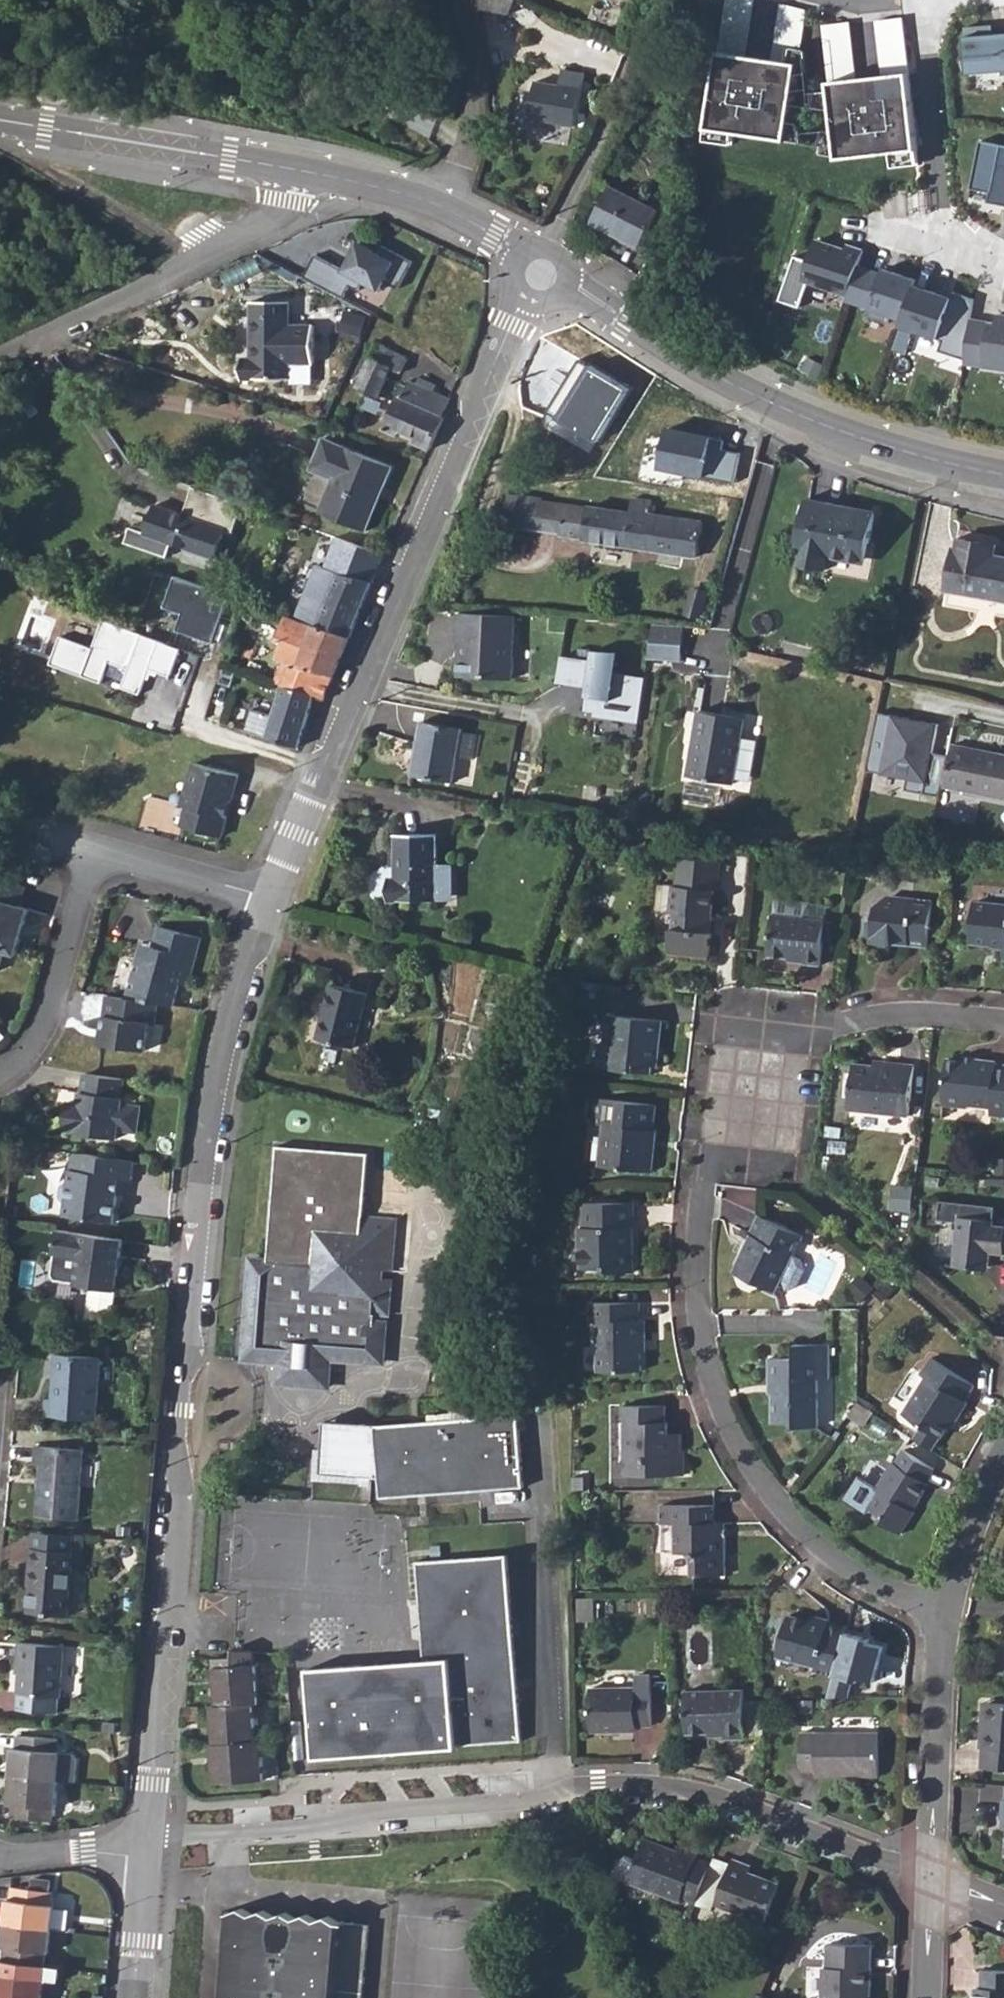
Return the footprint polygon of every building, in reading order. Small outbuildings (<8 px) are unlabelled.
[(503,25),(508,9),(494,0),(473,0),(472,17),(503,25)] [(720,54),(746,57),(754,0),(727,0),(720,54)] [(806,10),(781,4),(773,61),(799,64),(798,75),(810,73),(807,50),(801,49),(806,10)] [(902,19),(876,21),(883,75),(909,72),(902,19)] [(830,82),(857,78),(849,22),(823,25),(830,82)] [(990,37),(989,27),(965,29),(968,76),(1002,74),(1002,78),(1003,78),(1003,36),(990,37)] [(746,57),(720,54),(710,130),(736,134),(789,141),(792,121),(798,75),(799,64),(773,61),(746,57)] [(893,152),(919,149),(909,72),(883,75),(857,78),(830,82),(831,90),(833,110),(836,133),(839,156),(839,159),(893,152)] [(532,115),(575,122),(581,88),(579,87),(580,78),(562,75),(560,84),(533,79),(530,92),(536,93),(532,115)] [(833,110),(831,90),(817,92),(814,107),(833,110)] [(803,123),(792,121),(789,141),(805,143),(803,123)] [(736,134),(710,130),(708,142),(734,146),(736,134)] [(839,156),(836,133),(827,131),(823,154),(839,156)] [(981,143),(971,191),(989,195),(987,204),(1003,208),(1003,148),(981,143)] [(919,149),(893,152),(894,165),(921,162),(919,149)] [(591,223),(638,247),(658,210),(611,185),(591,223)] [(804,281),(850,295),(860,264),(865,249),(847,243),(846,248),(817,239),(804,260),(792,256),(777,301),(796,307),(804,281)] [(412,265),(381,248),(377,254),(359,244),(344,271),(317,256),(306,278),(345,299),(351,289),(359,294),(365,282),(381,290),(385,283),(398,290),(412,265)] [(850,295),(847,299),(871,307),(868,315),(889,322),(892,314),(904,319),(916,284),(918,278),(885,267),(883,272),(860,264),(850,295)] [(938,291),(916,284),(904,319),(902,325),(944,339),(940,349),(966,357),(972,317),(974,297),(954,290),(952,296),(951,300),(936,295),(938,291)] [(952,296),(938,291),(936,295),(951,300),(952,296)] [(241,379),(289,380),(289,364),(314,364),(314,327),(289,326),(289,302),(250,302),(251,359),(241,359),(241,379)] [(355,331),(367,337),(376,317),(363,310),(355,331)] [(972,317),(966,357),(966,361),(1003,367),(1003,312),(1000,311),(998,321),(972,317)] [(358,388),(380,397),(393,369),(404,374),(411,360),(378,345),(358,388)] [(627,391),(577,362),(540,423),(590,453),(627,391)] [(383,429),(432,450),(447,418),(444,417),(452,399),(410,381),(408,387),(402,384),(383,429)] [(363,410),(378,418),(383,403),(368,396),(363,410)] [(663,426),(656,470),(732,483),(737,454),(721,452),(724,436),(663,426)] [(318,513),(367,535),(394,471),(328,441),(313,474),(333,481),(318,513)] [(154,504),(145,532),(132,527),(127,542),(168,557),(173,543),(216,558),(226,531),(233,533),(244,505),(193,487),(183,514),(154,504)] [(511,496),(509,510),(521,512),(520,520),(519,528),(562,534),(562,537),(699,557),(705,523),(652,514),(653,501),(635,499),(631,513),(589,507),(589,510),(545,503),(546,500),(511,496)] [(832,557),(860,562),(863,541),(872,544),(878,513),(810,500),(799,550),(803,550),(800,564),(829,570),(832,557)] [(509,517),(520,520),(521,512),(509,510),(509,517)] [(330,535),(318,565),(325,568),(337,538),(330,535)] [(296,614),(318,624),(351,638),(373,581),(385,555),(337,538),(325,568),(318,565),(313,573),(302,570),(293,593),(304,597),(296,614)] [(1003,600),(1003,555),(998,554),(1000,544),(961,538),(959,546),(958,546),(949,590),(1003,600)] [(868,564),(872,544),(863,541),(860,562),(868,564)] [(215,643),(232,595),(177,575),(166,607),(184,613),(178,630),(215,643)] [(518,618),(463,615),(462,643),(469,643),(468,659),(463,659),(462,679),(515,681),(518,618)] [(282,667),(297,621),(286,617),(275,645),(281,647),(275,664),(282,667)] [(320,699),(325,701),(351,638),(318,624),(316,628),(297,621),(282,667),(278,676),(289,679),(286,687),(313,697),(320,699)] [(184,650),(106,623),(96,651),(64,640),(53,668),(105,686),(112,666),(132,673),(125,691),(144,697),(153,671),(174,679),(184,650)] [(656,625),(650,660),(684,662),(686,626),(656,625)] [(640,723),(641,723),(648,678),(619,674),(622,652),(597,650),(595,660),(565,656),(560,683),(561,683),(562,678),(592,683),(587,712),(640,721),(640,723)] [(246,749),(268,756),(274,741),(297,748),(313,697),(286,687),(282,686),(266,735),(252,730),(246,749)] [(690,775),(734,784),(747,720),(702,711),(690,775)] [(931,782),(941,725),(883,714),(872,772),(931,782)] [(416,774),(455,781),(459,757),(464,733),(464,730),(425,722),(416,774)] [(464,733),(459,757),(470,759),(475,735),(464,733)] [(1003,795),(1003,752),(956,741),(947,783),(1003,795)] [(238,773),(194,762),(183,804),(188,805),(182,825),(221,835),(238,773)] [(395,878),(394,900),(440,899),(440,863),(440,834),(401,834),(399,878),(395,878)] [(706,927),(711,885),(716,886),(719,856),(714,855),(679,852),(678,852),(675,882),(674,881),(658,880),(653,921),(670,922),(670,928),(667,949),(668,949),(708,952),(711,928),(706,927)] [(456,890),(456,868),(451,862),(440,863),(440,899),(450,898),(456,890)] [(4,950),(16,954),(21,937),(19,934),(21,924),(25,923),(29,907),(19,904),(24,885),(0,879),(0,967),(4,950)] [(765,949),(800,953),(800,959),(815,961),(821,917),(806,915),(808,899),(770,894),(769,910),(765,949)] [(925,944),(930,896),(910,894),(908,898),(883,895),(872,904),(870,920),(864,919),(862,939),(886,941),(887,936),(902,937),(904,941),(925,944)] [(971,898),(967,936),(1003,941),(1003,902),(971,898)] [(823,901),(808,899),(806,915),(821,917),(823,901)] [(139,953),(127,999),(157,1003),(172,1006),(178,982),(188,985),(201,937),(158,926),(153,946),(150,956),(139,953)] [(153,946),(142,943),(139,953),(150,956),(153,946)] [(320,1037),(357,1047),(371,993),(335,983),(320,1037)] [(153,1025),(157,1003),(127,999),(109,996),(101,1043),(144,1050),(148,1024),(153,1025)] [(609,1038),(606,1062),(643,1067),(644,1061),(654,1063),(660,1014),(606,1008),(602,1037),(609,1038)] [(845,1103),(907,1110),(913,1058),(880,1055),(879,1060),(850,1057),(845,1103)] [(987,1103),(987,1110),(1003,1112),(1003,1062),(992,1061),(992,1059),(973,1057),(972,1060),(960,1059),(943,1057),(939,1100),(963,1103),(963,1100),(987,1103)] [(123,1079),(86,1073),(83,1092),(82,1091),(80,1104),(68,1102),(64,1128),(76,1129),(75,1133),(116,1139),(117,1128),(136,1131),(140,1107),(121,1104),(122,1098),(120,1098),(123,1079)] [(599,1160),(647,1166),(651,1140),(649,1139),(650,1123),(647,1122),(650,1100),(593,1094),(590,1118),(603,1119),(599,1160)] [(285,1375),(322,1378),(322,1385),(331,1386),(331,1379),(330,1379),(333,1357),(383,1362),(386,1321),(374,1320),(374,1311),(393,1313),(395,1285),(385,1284),(373,1283),(374,1267),(386,1268),(394,1269),(397,1216),(365,1213),(370,1152),(370,1151),(278,1142),(268,1257),(251,1256),(243,1356),(280,1359),(279,1373),(277,1373),(276,1381),(284,1382),(285,1375)] [(130,1160),(68,1151),(64,1181),(63,1181),(57,1185),(56,1195),(60,1201),(61,1201),(59,1214),(109,1222),(116,1176),(128,1178),(130,1160)] [(893,1208),(914,1209),(915,1194),(893,1193),(893,1208)] [(632,1268),(632,1241),(627,1240),(628,1223),(632,1222),(631,1198),(583,1197),(582,1222),(577,1222),(578,1242),(581,1242),(581,1263),(608,1264),(608,1268),(632,1268)] [(955,1212),(950,1256),(958,1263),(976,1265),(987,1256),(989,1249),(1003,1251),(1003,1222),(989,1220),(990,1215),(955,1212)] [(770,1290),(786,1257),(790,1259),(800,1237),(756,1215),(747,1234),(751,1236),(737,1269),(753,1277),(754,1283),(770,1290)] [(114,1238),(48,1228),(44,1254),(46,1254),(43,1273),(47,1278),(65,1281),(65,1284),(106,1290),(114,1238)] [(374,1267),(373,1283),(385,1284),(386,1268),(374,1267)] [(594,1316),(595,1367),(640,1367),(640,1336),(643,1336),(644,1315),(637,1315),(637,1297),(585,1297),(585,1316),(594,1316)] [(772,1374),(771,1420),(787,1420),(792,1424),(813,1424),(814,1376),(824,1376),(824,1343),(792,1342),(792,1355),(768,1355),(768,1374),(772,1374)] [(937,1433),(948,1417),(952,1420),(966,1400),(962,1397),(971,1382),(929,1353),(917,1371),(923,1376),(901,1409),(918,1420),(910,1434),(928,1447),(937,1433)] [(44,1420),(94,1424),(100,1361),(56,1357),(51,1401),(46,1400),(44,1420)] [(626,1469),(681,1469),(681,1444),(666,1445),(665,1417),(661,1416),(661,1399),(622,1399),(622,1412),(625,1412),(626,1469)] [(519,1414),(422,1421),(412,1421),(377,1424),(382,1496),(525,1487),(519,1414)] [(44,1480),(43,1489),(38,1488),(35,1518),(78,1522),(84,1452),(35,1447),(33,1466),(40,1466),(39,1480),(44,1480)] [(909,1507),(925,1483),(921,1480),(930,1466),(902,1447),(892,1462),(891,1461),(874,1487),(860,1478),(853,1479),(845,1492),(846,1499),(863,1510),(866,1507),(880,1517),(877,1522),(896,1534),(912,1510),(908,1507),(909,1507)] [(673,1519),(673,1550),(690,1550),(690,1571),(720,1572),(721,1534),(714,1534),(714,1519),(713,1518),(713,1500),(657,1499),(656,1520),(673,1519)] [(32,1550),(74,1554),(72,1572),(81,1573),(84,1548),(74,1547),(75,1536),(34,1532),(32,1550)] [(75,1536),(74,1547),(84,1548),(85,1537),(75,1536)] [(72,1572),(74,1554),(32,1550),(30,1565),(34,1566),(30,1613),(68,1617),(72,1572)] [(310,1668),(317,1757),(459,1747),(458,1744),(522,1740),(510,1554),(420,1560),(427,1660),(310,1668)] [(776,1648),(812,1659),(810,1665),(831,1672),(846,1622),(824,1616),(823,1619),(787,1609),(776,1648)] [(57,1696),(58,1695),(62,1647),(18,1643),(17,1663),(19,1664),(17,1692),(18,1692),(17,1709),(55,1712),(57,1696)] [(214,1743),(216,1782),(265,1778),(264,1739),(259,1739),(256,1701),(261,1702),(258,1664),(256,1664),(256,1650),(236,1649),(237,1657),(218,1657),(218,1666),(218,1705),(214,1705),(215,1744),(214,1743)] [(591,1681),(592,1724),(636,1723),(636,1718),(652,1718),(651,1683),(637,1683),(637,1679),(591,1681)] [(725,1726),(725,1733),(744,1733),(745,1686),(689,1682),(688,1726),(725,1726)] [(987,1698),(985,1725),(979,1725),(978,1743),(981,1743),(979,1766),(1003,1766),(1003,1699),(987,1698)] [(104,1722),(103,1731),(115,1733),(116,1723),(104,1722)] [(813,1773),(874,1775),(875,1732),(799,1729),(798,1768),(813,1769),(813,1773)] [(13,1747),(10,1774),(58,1779),(60,1756),(60,1753),(60,1751),(58,1751),(57,1751),(57,1746),(57,1738),(49,1738),(19,1735),(18,1742),(17,1747),(13,1747)] [(60,1756),(58,1779),(76,1780),(77,1757),(72,1752),(60,1751),(60,1753),(60,1756)] [(10,1817),(51,1820),(53,1806),(56,1807),(58,1779),(10,1774),(7,1803),(12,1803),(10,1817)] [(698,1850),(680,1843),(678,1847),(646,1836),(637,1857),(627,1853),(619,1856),(612,1872),(679,1898),(681,1892),(695,1897),(696,1895),(710,1860),(696,1855),(698,1850)] [(714,1897),(764,1917),(778,1880),(746,1867),(749,1860),(731,1853),(730,1856),(714,1850),(710,1860),(696,1895),(712,1901),(714,1897)] [(3,1922),(51,1928),(54,1904),(51,1902),(51,1891),(11,1886),(10,1898),(6,1899),(3,1922)] [(371,1924),(342,1921),(330,1914),(319,1919),(310,1913),(298,1916),(288,1910),(275,1916),(266,1908),(252,1913),(245,1907),(232,1911),(228,1911),(219,1997),(364,1997),(371,1924)] [(4,1958),(43,1963),(44,1952),(49,1952),(51,1928),(3,1922),(0,1945),(5,1947),(4,1958)] [(866,1983),(871,1984),(873,1942),(829,1940),(828,1964),(824,1964),(823,1997),(866,1997),(866,1983)] [(983,1948),(982,1969),(977,1969),(976,1997),(1003,1997),(1003,1949),(983,1948)] [(15,1997),(43,1997),(45,1977),(41,1977),(43,1963),(4,1958),(2,1972),(0,1972),(0,1996),(15,1997)]
